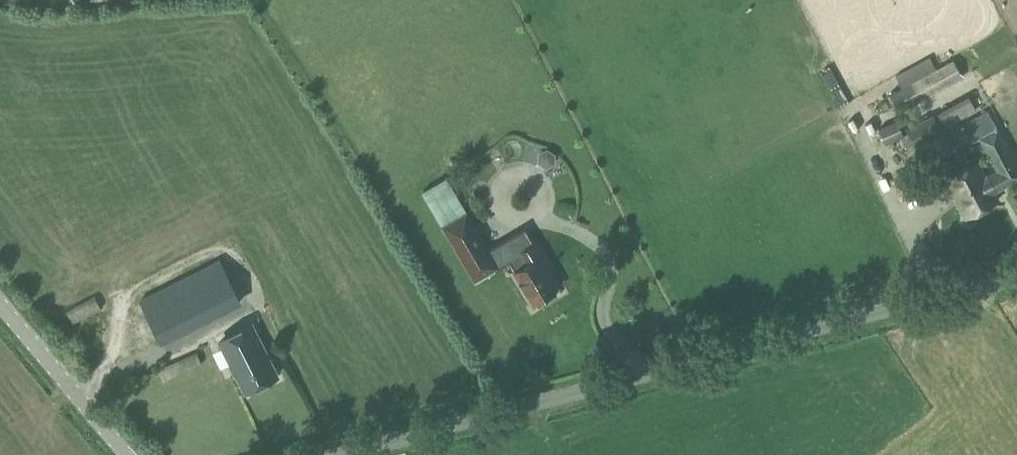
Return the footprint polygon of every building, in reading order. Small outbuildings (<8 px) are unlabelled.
[(931,57),(896,77),(902,87),(909,84),(937,69),(931,57)] [(909,84),(914,94),(918,102),(963,77),(953,60),(937,69),(909,84)] [(902,87),(893,92),(898,103),(914,94),(909,84),(902,87)] [(969,96),(937,113),(946,129),(978,111),(969,96)] [(962,123),(972,143),(980,139),(994,166),(983,171),(995,193),(1016,181),(1016,162),(988,110),(962,123)] [(933,114),(906,129),(916,149),(943,134),(933,114)] [(897,120),(879,129),(885,145),(904,137),(897,120)] [(978,160),(945,178),(966,218),(999,200),(995,193),(983,171),(978,160)] [(467,212),(444,226),(467,266),(490,253),(467,212)] [(524,266),(515,271),(533,303),(536,301),(539,305),(557,295),(554,290),(557,288),(548,271),(552,269),(537,243),(517,254),(524,266)] [(219,261),(185,277),(207,320),(210,318),(241,303),(219,261)] [(253,326),(221,342),(247,392),(261,385),(264,387),(274,382),(275,378),(278,376),(253,326)] [(196,352),(177,360),(181,372),(201,364),(196,352)]
